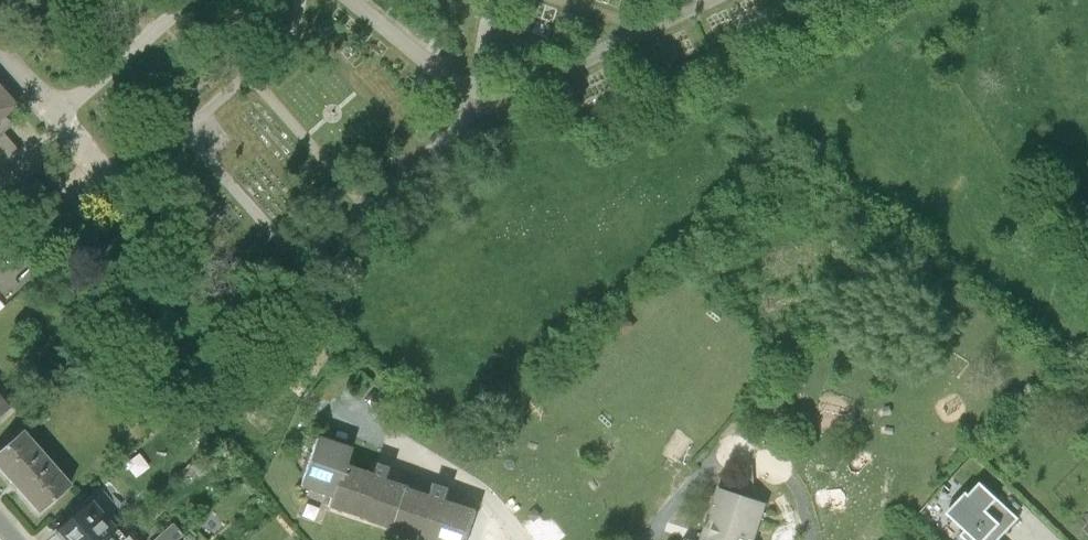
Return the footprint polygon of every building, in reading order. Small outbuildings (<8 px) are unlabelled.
[(0,89),(0,173),(20,155),(3,136),(12,128),(6,122),(19,110),(0,89)] [(10,407),(0,395),(0,416),(10,407)] [(0,447),(0,469),(38,512),(72,482),(23,427),(0,447)] [(334,497),(345,465),(351,449),(319,438),(302,486),(334,497)] [(202,454),(190,466),(199,476),(212,465),(202,454)] [(395,528),(409,487),(386,479),(390,469),(377,465),(373,474),(345,465),(334,497),(331,506),(395,528)] [(1019,518),(980,482),(969,494),(967,492),(946,514),(965,531),(960,536),(965,539),(999,539),(1019,518)] [(409,487),(395,528),(431,539),(465,539),(476,510),(445,499),(448,490),(435,486),(432,495),(409,487)] [(766,504),(720,488),(702,539),(754,539),(766,504)] [(54,530),(63,539),(99,539),(117,524),(92,496),(54,530)] [(151,539),(174,539),(178,537),(184,531),(174,520),(151,539)] [(117,524),(99,539),(138,539),(129,530),(125,533),(117,524)]
